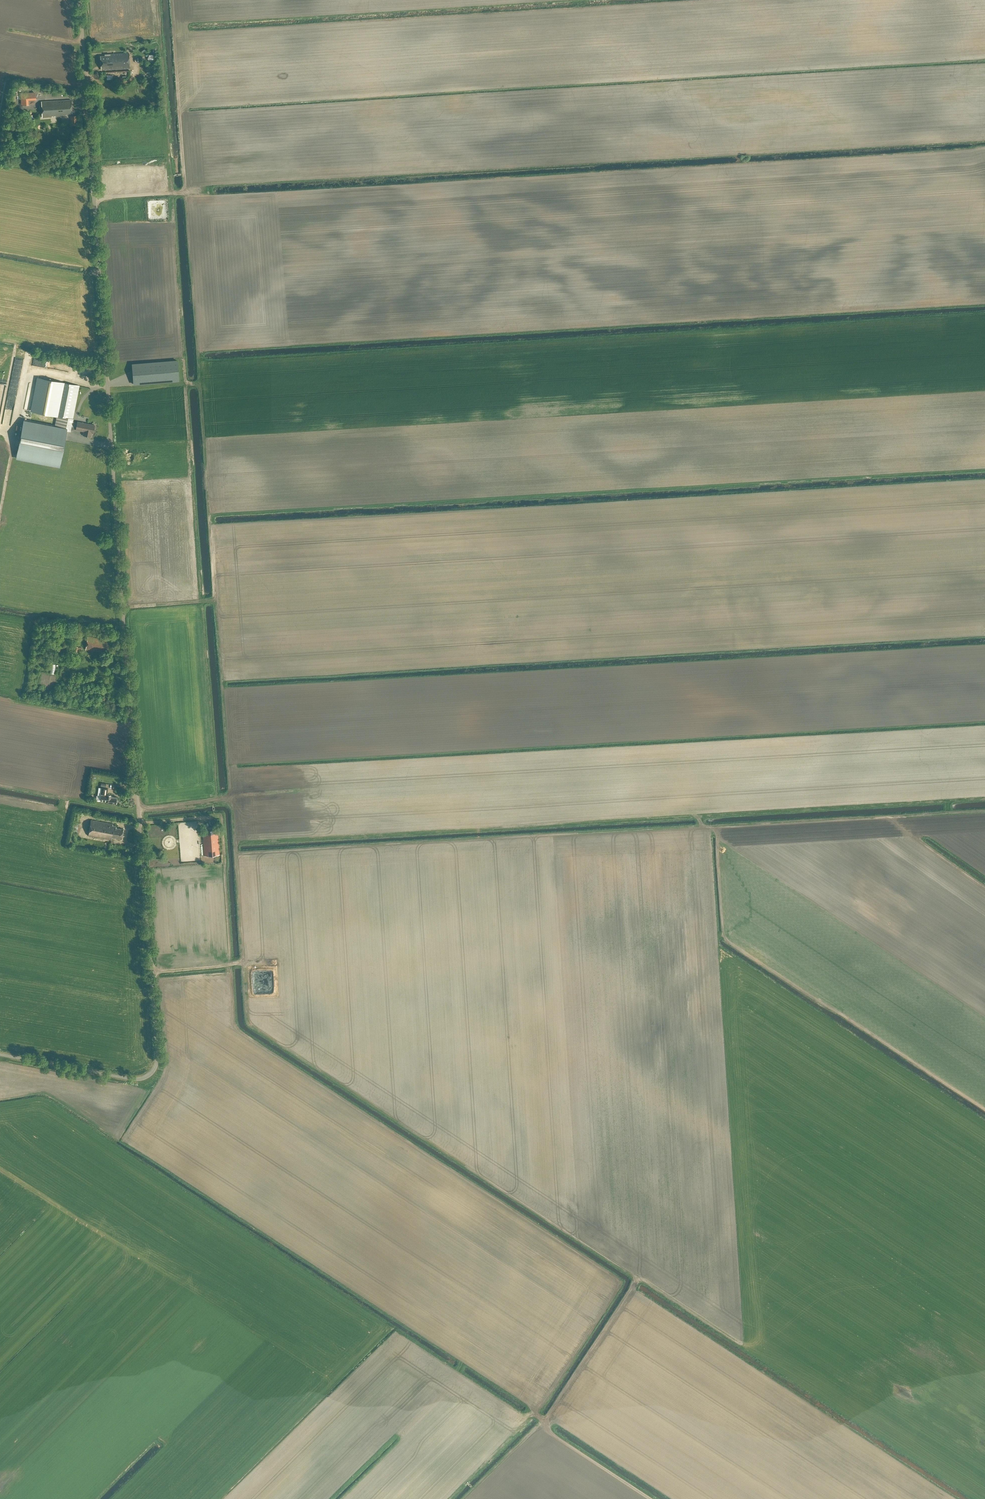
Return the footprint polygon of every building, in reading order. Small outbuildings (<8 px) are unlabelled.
[(101,70),(129,68),(128,53),(104,54),(105,56),(100,56),(101,70)] [(66,114),(71,114),(71,100),(41,101),(42,117),(61,116),(61,115),(66,115),(66,114)] [(20,377),(23,360),(15,358),(11,377),(16,378),(16,376),(20,377)] [(177,361),(132,364),(134,384),(178,381),(177,361)] [(54,426),(24,420),(16,457),(59,466),(66,430),(70,430),(75,429),(83,431),(83,435),(91,436),(91,433),(93,433),(94,425),(77,422),(76,427),(71,426),(73,419),(79,386),(38,378),(31,410),(56,416),(54,426)] [(108,640),(88,636),(85,649),(102,652),(103,651),(107,652),(109,644),(107,644),(108,640)] [(101,787),(101,788),(100,796),(101,796),(101,802),(106,802),(116,803),(116,799),(116,797),(110,796),(111,795),(107,795),(108,788),(101,787)] [(121,838),(123,829),(116,827),(116,826),(112,825),(113,824),(91,820),(88,836),(111,840),(112,837),(121,838)] [(205,855),(219,854),(217,829),(214,829),(214,827),(205,827),(206,830),(202,830),(205,855)]
